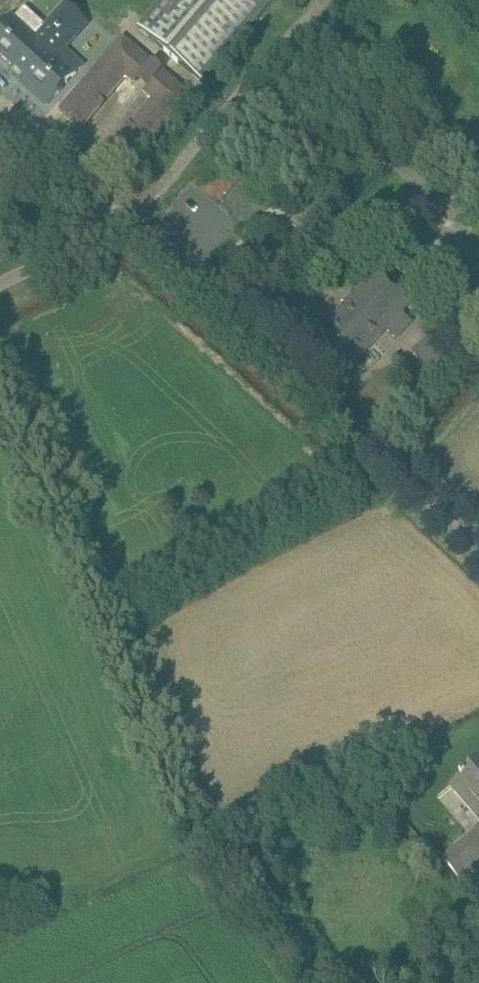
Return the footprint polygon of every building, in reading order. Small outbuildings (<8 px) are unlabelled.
[(141,28),(205,83),(279,0),(165,0),(141,28)] [(0,30),(0,53),(15,67),(11,71),(12,72),(12,73),(20,81),(21,80),(47,104),(83,65),(76,58),(65,49),(87,24),(65,4),(45,25),(34,38),(13,19),(12,18),(0,30)] [(121,37),(60,109),(79,125),(125,70),(138,80),(153,63),(121,37)] [(159,98),(112,153),(130,168),(192,95),(162,70),(147,88),(159,98)] [(345,374),(358,359),(385,330),(396,340),(412,323),(403,315),(414,303),(375,267),(323,327),(309,342),(345,374)] [(428,337),(412,351),(431,372),(447,358),(428,337)] [(465,775),(464,773),(449,786),(478,821),(478,763),(465,775)] [(443,857),(461,877),(478,861),(478,826),(443,857)]
